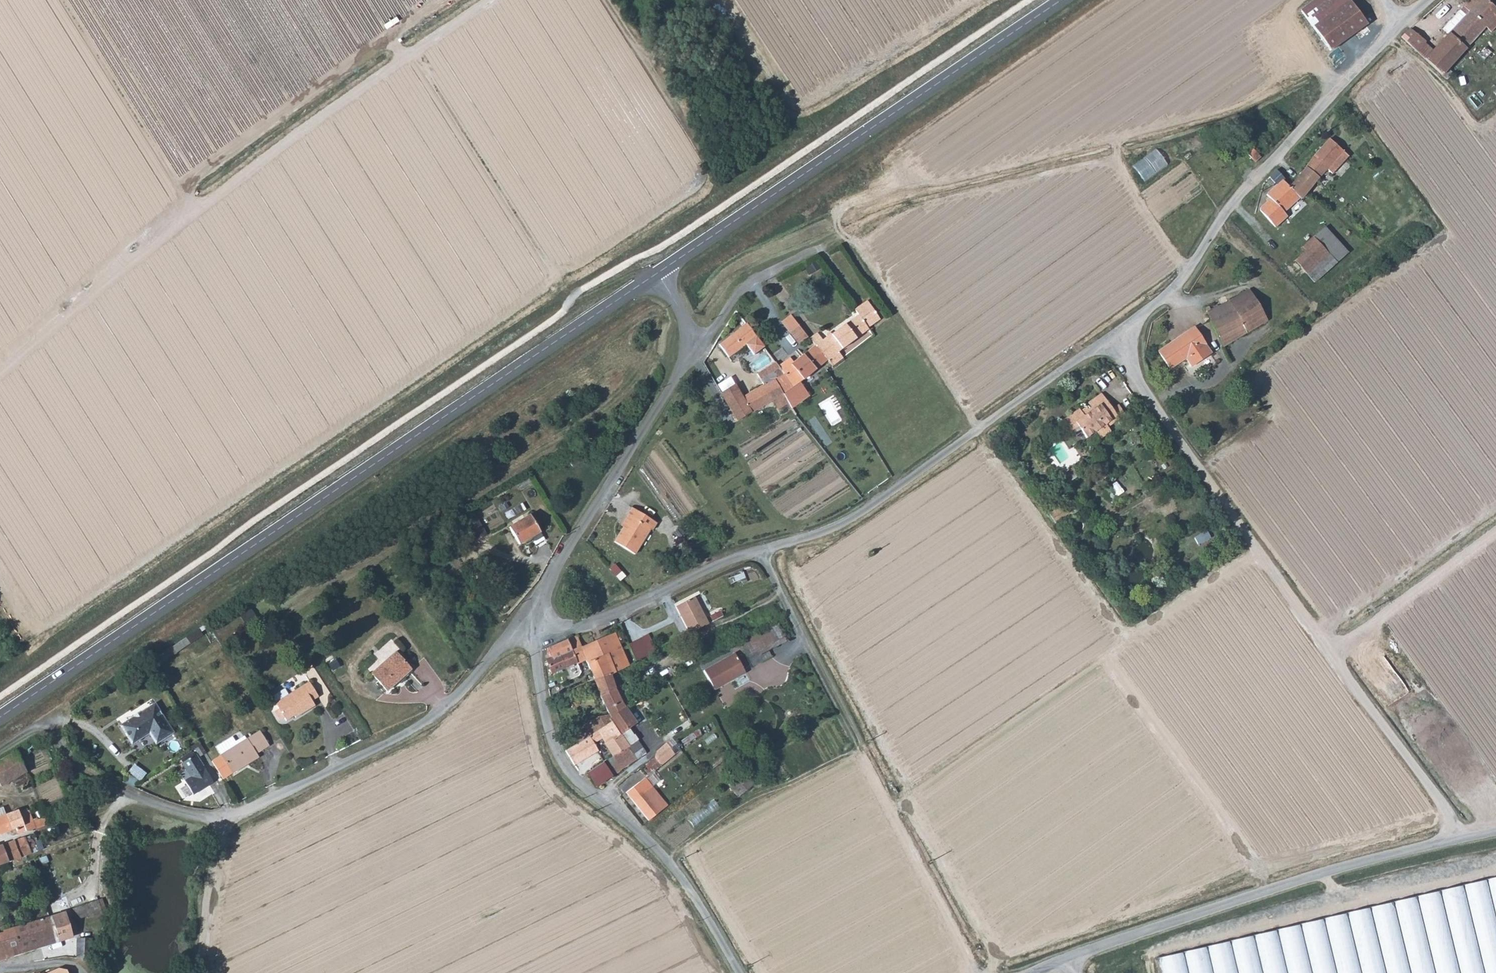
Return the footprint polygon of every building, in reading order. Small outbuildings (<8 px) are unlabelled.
[(1332,0),(1309,0),(1300,7),(1307,17),(1332,0)] [(1335,0),(1332,0),(1307,17),(1311,22),(1338,4),(1335,0)] [(1349,0),(1343,0),(1338,4),(1355,29),(1365,22),(1349,0)] [(1446,79),(1453,73),(1447,68),(1486,28),(1490,32),(1495,26),(1495,8),(1491,3),(1488,0),(1469,0),(1443,28),(1448,34),(1433,50),(1424,59),(1446,79)] [(1329,48),(1355,29),(1338,4),(1311,22),(1329,48)] [(1425,43),(1410,29),(1402,37),(1416,51),(1425,43)] [(1416,51),(1424,59),(1433,50),(1425,43),(1416,51)] [(1290,179),(1306,192),(1315,182),(1319,177),(1342,151),(1327,137),(1290,179)] [(1237,144),(1256,165),(1262,159),(1243,139),(1237,144)] [(1283,178),(1275,170),(1268,179),(1276,186),(1267,196),(1270,200),(1259,211),(1259,214),(1275,228),(1287,216),(1284,213),(1299,197),(1285,185),(1281,181),(1283,178)] [(1319,177),(1315,182),(1321,187),(1325,182),(1319,177)] [(1285,185),(1299,197),(1300,198),(1306,192),(1290,179),(1285,185)] [(1294,262),(1306,275),(1328,254),(1313,238),(1302,248),(1305,251),(1294,262)] [(1333,259),(1328,254),(1306,275),(1311,280),(1333,259)] [(1209,308),(1205,311),(1217,337),(1223,347),(1246,332),(1236,315),(1255,303),(1248,292),(1221,307),(1211,311),(1209,308)] [(854,309),(858,315),(867,328),(879,319),(865,301),(854,309)] [(1255,303),(1236,315),(1246,332),(1266,320),(1255,303)] [(827,361),(838,352),(868,329),(867,328),(858,315),(857,315),(831,335),(830,334),(822,340),(815,346),(827,361)] [(729,357),(756,336),(746,323),(720,345),(729,357)] [(798,344),(807,337),(798,325),(789,332),(798,344)] [(1210,354),(1193,328),(1158,352),(1169,369),(1185,358),(1191,366),(1210,354)] [(809,339),(815,346),(822,340),(817,333),(809,339)] [(823,364),(827,361),(815,346),(793,362),(789,358),(778,366),(793,387),(800,383),(823,364)] [(843,358),(838,352),(827,361),(831,367),(843,358)] [(787,402),(782,394),(788,390),(793,387),(778,366),(774,361),(771,362),(772,364),(757,374),(763,385),(742,397),(734,385),(719,394),(737,421),(771,400),(777,408),(781,406),(787,402)] [(787,402),(792,409),(803,403),(795,391),(790,393),(788,390),(782,394),(787,402)] [(1092,406),(1094,409),(1107,400),(1102,393),(1089,402),(1092,406)] [(1080,408),(1064,419),(1072,431),(1079,426),(1087,437),(1097,430),(1101,437),(1111,430),(1108,426),(1120,418),(1107,400),(1094,409),(1092,406),(1083,412),(1080,408)] [(651,530),(656,522),(630,506),(626,513),(629,515),(613,540),(633,553),(649,529),(651,530)] [(535,545),(545,539),(530,515),(510,527),(520,544),(530,538),(535,545)] [(674,607),(688,634),(707,624),(694,597),(674,607)] [(779,626),(742,645),(754,669),(763,664),(760,658),(788,643),(779,626)] [(614,632),(582,646),(587,660),(589,663),(604,657),(611,674),(629,665),(619,644),(614,632)] [(577,664),(587,660),(582,646),(578,638),(575,636),(567,639),(577,663),(577,664)] [(628,644),(636,661),(648,655),(639,638),(628,644)] [(567,639),(548,647),(546,649),(546,660),(553,673),(577,663),(567,639)] [(372,669),(384,689),(412,672),(400,652),(372,669)] [(734,652),(702,668),(711,686),(743,670),(734,652)] [(589,663),(596,680),(611,674),(604,657),(589,663)] [(611,674),(596,680),(589,683),(590,688),(596,686),(607,711),(609,715),(626,707),(615,688),(611,674)] [(276,704),(277,707),(273,709),(278,718),(283,716),(285,719),(293,714),(294,717),(313,704),(311,700),(318,696),(308,681),(302,685),(303,688),(276,704)] [(274,702),(276,704),(303,688),(302,685),(274,702)] [(136,714),(121,723),(132,741),(150,730),(154,737),(162,732),(165,736),(173,731),(155,701),(142,709),(141,708),(135,712),(136,714)] [(629,713),(626,707),(609,715),(607,716),(610,723),(597,730),(578,742),(565,750),(574,765),(599,751),(594,743),(602,738),(605,742),(604,743),(612,755),(613,756),(637,740),(634,735),(632,736),(627,728),(635,723),(629,713)] [(629,713),(635,723),(636,725),(643,720),(637,709),(629,713)] [(607,716),(609,715),(607,711),(590,720),(597,730),(610,723),(607,716)] [(572,732),(578,742),(597,730),(590,720),(572,732)] [(260,729),(246,739),(221,754),(233,772),(259,756),(257,753),(269,745),(260,729)] [(156,741),(165,736),(162,732),(154,737),(156,741)] [(216,746),(221,754),(246,739),(244,735),(235,741),(232,736),(216,746)] [(680,749),(672,739),(666,743),(674,754),(680,749)] [(633,753),(642,747),(637,740),(613,756),(612,755),(587,772),(596,786),(637,759),(633,753)] [(654,756),(661,765),(674,754),(666,743),(657,750),(654,756)] [(0,762),(0,786),(1,787),(27,772),(16,753),(0,762)] [(190,775),(184,779),(193,793),(212,781),(196,753),(182,762),(187,770),(194,766),(197,771),(190,775)] [(649,761),(654,768),(655,769),(661,765),(654,756),(649,761)] [(654,768),(649,761),(632,773),(637,781),(654,768)] [(187,770),(190,775),(197,771),(194,766),(187,770)] [(744,772),(736,778),(746,790),(754,785),(744,772)] [(639,782),(646,791),(652,787),(645,777),(639,782)] [(655,802),(646,791),(638,782),(626,792),(649,820),(667,805),(661,797),(655,802)] [(661,797),(652,787),(646,791),(655,802),(661,797)] [(0,807),(0,835),(17,829),(18,834),(26,831),(20,812),(19,809),(7,813),(4,806),(0,807)] [(20,812),(26,831),(35,827),(29,810),(20,812)] [(26,837),(23,837),(20,839),(3,845),(9,861),(24,857),(38,851),(35,842),(35,841),(33,839),(31,837),(29,837),(26,837)] [(9,861),(3,845),(0,846),(0,865),(9,861)] [(1149,951),(1155,972),(1495,972),(1495,873),(1149,951)] [(98,914),(102,913),(102,912),(98,900),(82,905),(86,917),(98,914)] [(73,921),(86,917),(82,905),(69,909),(73,921)] [(64,912),(50,916),(59,942),(72,938),(64,912)] [(50,916),(31,921),(40,948),(59,942),(50,916)] [(21,954),(40,948),(31,921),(12,927),(21,954)] [(11,957),(21,954),(12,927),(2,929),(3,930),(11,957)] [(1,960),(11,957),(3,930),(0,931),(0,960),(1,960)] [(76,958),(86,959),(91,941),(78,939),(76,958)]
